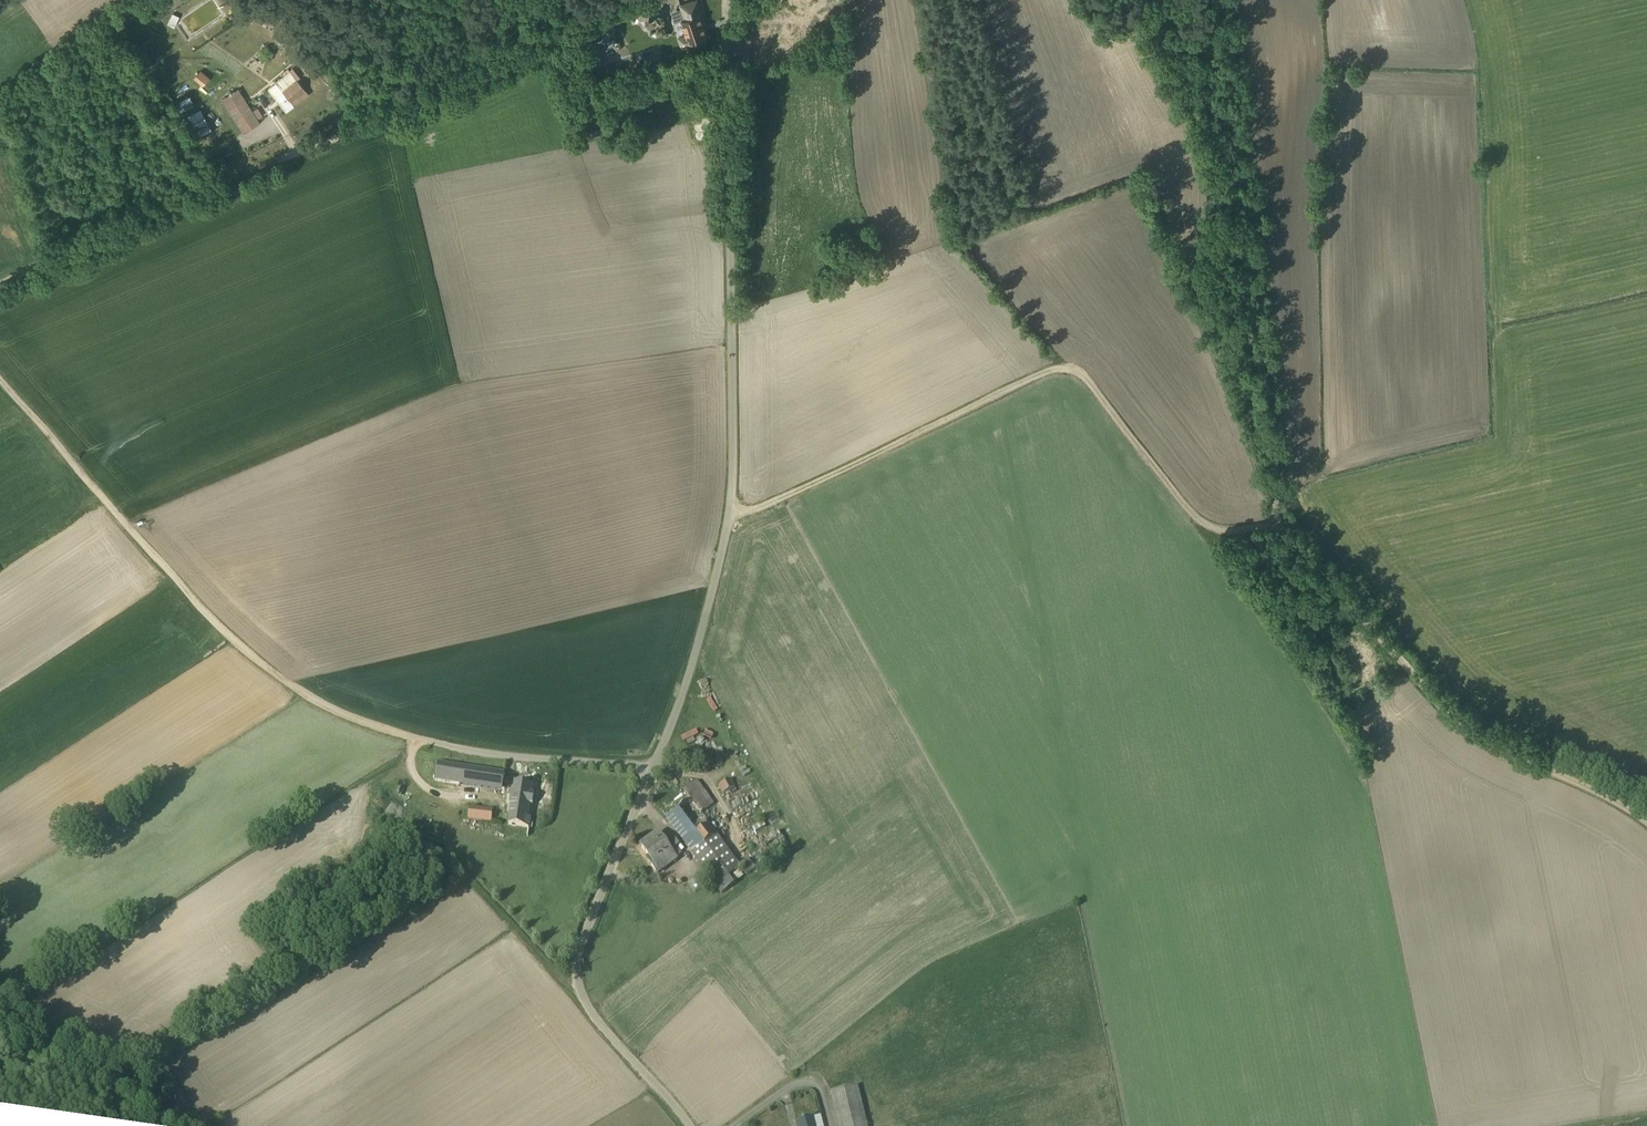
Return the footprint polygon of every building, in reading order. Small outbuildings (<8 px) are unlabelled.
[(678,38),(682,48),(694,44),(693,42),(706,38),(698,13),(701,11),(697,0),(696,0),(680,5),(684,19),(681,20),(686,35),(678,38)] [(653,12),(637,18),(643,33),(659,27),(656,19),(668,15),(665,6),(653,10),(653,12)] [(171,14),(167,24),(174,28),(178,17),(171,14)] [(666,42),(668,54),(680,52),(678,40),(666,42)] [(268,89),(286,112),(294,106),(307,95),(304,90),(296,80),(299,77),(292,69),(268,89)] [(208,80),(199,71),(193,78),(202,86),(208,80)] [(259,123),(237,89),(222,99),(243,133),(259,123)] [(210,130),(200,109),(182,118),(187,126),(193,139),(210,130)] [(622,119),(609,123),(611,128),(623,124),(622,119)] [(692,121),(694,142),(712,141),(710,120),(692,121)] [(436,763),(433,781),(502,791),(504,773),(436,763)] [(731,779),(718,787),(722,794),(735,787),(731,779)] [(536,795),(530,793),(532,784),(514,781),(513,790),(511,789),(509,812),(530,816),(536,795)] [(690,800),(666,818),(721,894),(734,885),(728,877),(741,868),(746,876),(764,863),(757,853),(739,865),(701,813),(714,804),(697,781),(683,791),(690,800)] [(771,804),(764,809),(768,816),(776,811),(771,804)] [(469,806),(467,819),(489,822),(491,822),(493,809),(469,806)] [(658,833),(640,846),(648,856),(645,859),(657,875),(678,859),(677,857),(682,854),(677,847),(680,845),(674,838),(666,844),(658,833)] [(700,874),(687,884),(694,893),(707,883),(700,874)] [(857,1085),(830,1092),(838,1125),(867,1125),(857,1085)] [(821,1115),(795,1121),(796,1125),(823,1125),(821,1115)]
